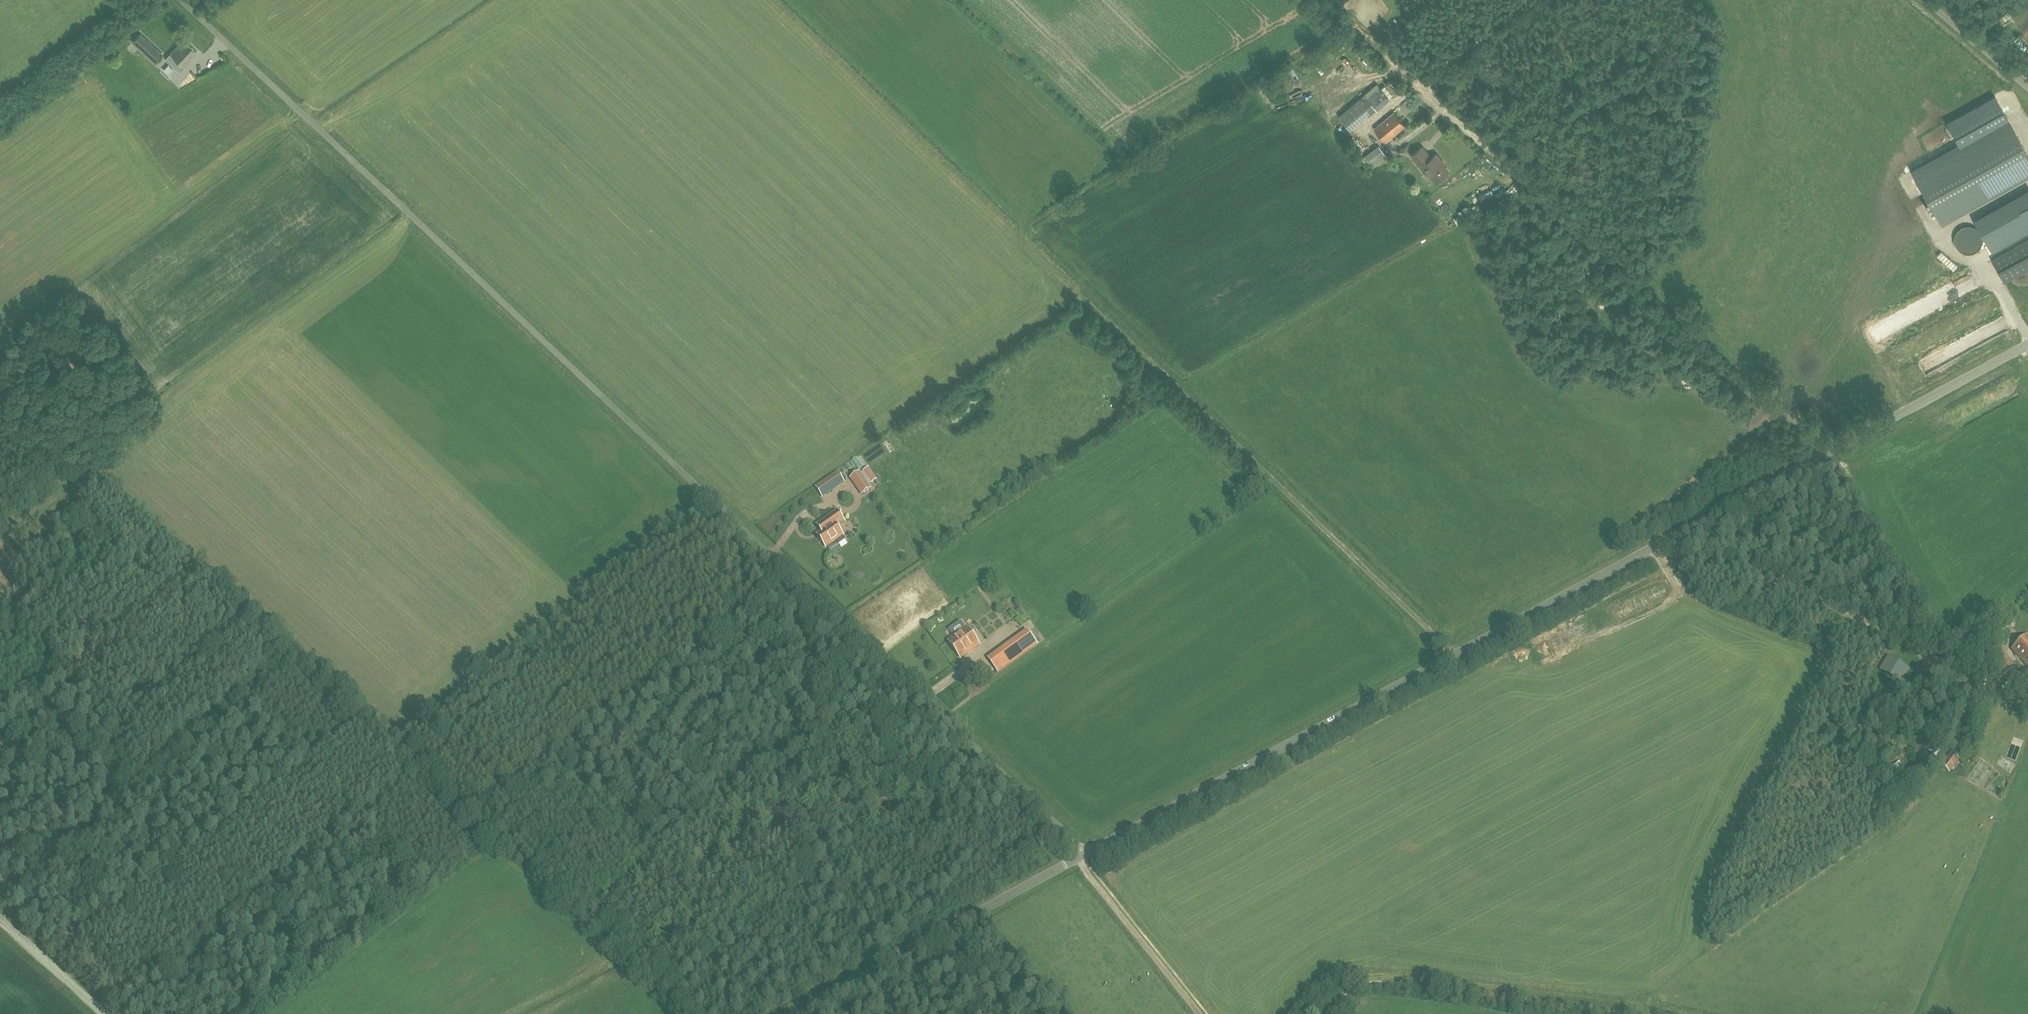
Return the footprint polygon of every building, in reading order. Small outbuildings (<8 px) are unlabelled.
[(2013,17),(2026,35),(2027,34),(2027,6),(2013,17)] [(163,55),(140,34),(133,42),(156,63),(163,55)] [(178,68),(182,64),(185,67),(198,53),(184,40),(171,54),(167,58),(178,68)] [(1912,170),(1942,223),(2027,175),(2027,155),(1995,95),(1947,122),(1959,144),(1912,170)] [(1367,114),(1361,106),(1357,101),(1339,115),(1349,128),(1367,114)] [(1405,125),(1394,112),(1375,128),(1386,141),(1405,125)] [(1428,172),(1436,182),(1449,171),(1440,161),(1442,160),(1436,153),(1431,157),(1422,146),(1412,155),(1426,173),(1428,172)] [(1370,168),(1387,155),(1382,149),(1365,162),(1370,168)] [(2017,203),(2027,223),(2027,197),(2017,203)] [(1498,209),(1495,203),(1487,208),(1490,213),(1498,209)] [(1979,248),(1982,244),(1983,239),(1982,234),(1979,230),(1975,226),(1970,225),(1965,225),(1961,227),(1957,230),(1955,234),(1954,239),(1955,244),(1957,248),(1961,252),(1966,253),(1971,253),(1976,251),(1979,248)] [(2027,270),(2027,240),(1992,259),(2004,282),(2027,270)] [(868,467),(863,471),(872,484),(877,480),(868,467)] [(860,472),(852,478),(863,494),(871,488),(860,472)] [(839,485),(833,476),(816,487),(822,496),(839,485)] [(837,511),(817,525),(821,531),(817,534),(818,536),(818,538),(820,541),(822,542),(826,547),(835,540),(838,545),(846,539),(837,526),(844,521),(837,511)] [(966,628),(948,641),(960,658),(978,645),(966,628)] [(1036,645),(1027,632),(989,660),(998,672),(1036,645)] [(2027,634),(2012,649),(2027,666),(2027,635),(2027,634)] [(1943,747),(1936,741),(1929,751),(1936,756),(1943,747)] [(1959,759),(1952,753),(1942,766),(1950,772),(1959,759)]
